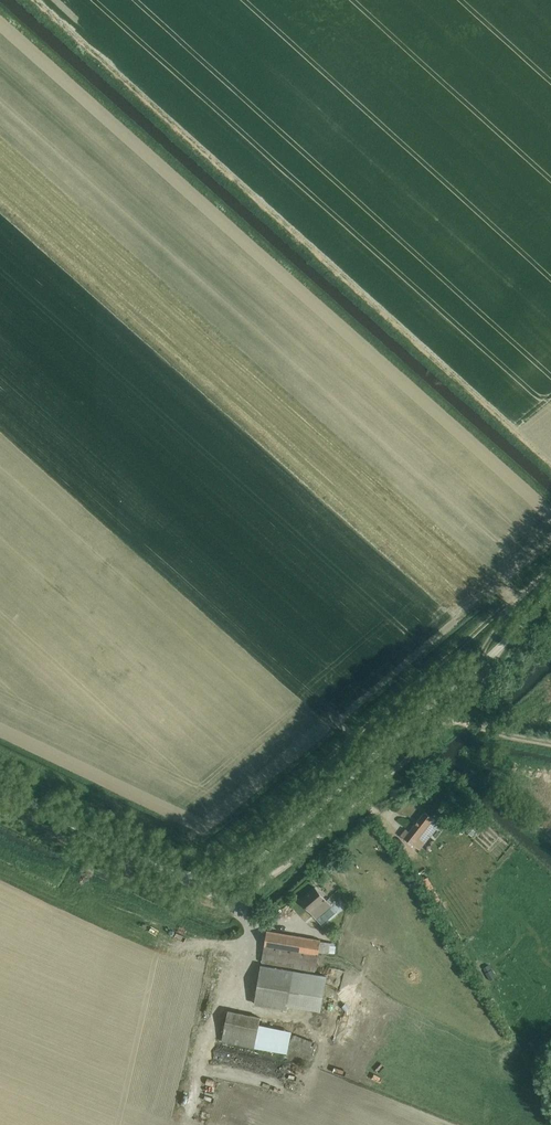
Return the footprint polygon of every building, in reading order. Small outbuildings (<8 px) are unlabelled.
[(406,829),(401,836),(420,850),(440,824),(425,812),(410,832),(406,829)] [(476,820),(468,828),(473,833),(481,824),(476,820)] [(441,901),(428,877),(423,880),(436,903),(441,901)] [(332,907),(315,887),(300,900),(317,919),(322,924),(337,911),(333,906),(332,907)] [(265,946),(262,963),(316,971),(319,952),(334,954),(336,943),(321,941),(321,939),(267,930),(265,946)] [(262,965),(255,1005),(288,1010),(289,1004),(320,1010),(326,976),(262,965)] [(229,1010),(222,1041),(255,1048),(261,1017),(229,1010)] [(276,1027),(268,1049),(309,1063),(313,1051),(330,1058),(333,1049),(315,1043),(316,1041),(276,1027)] [(219,1056),(231,1060),(233,1054),(221,1051),(219,1056)]
